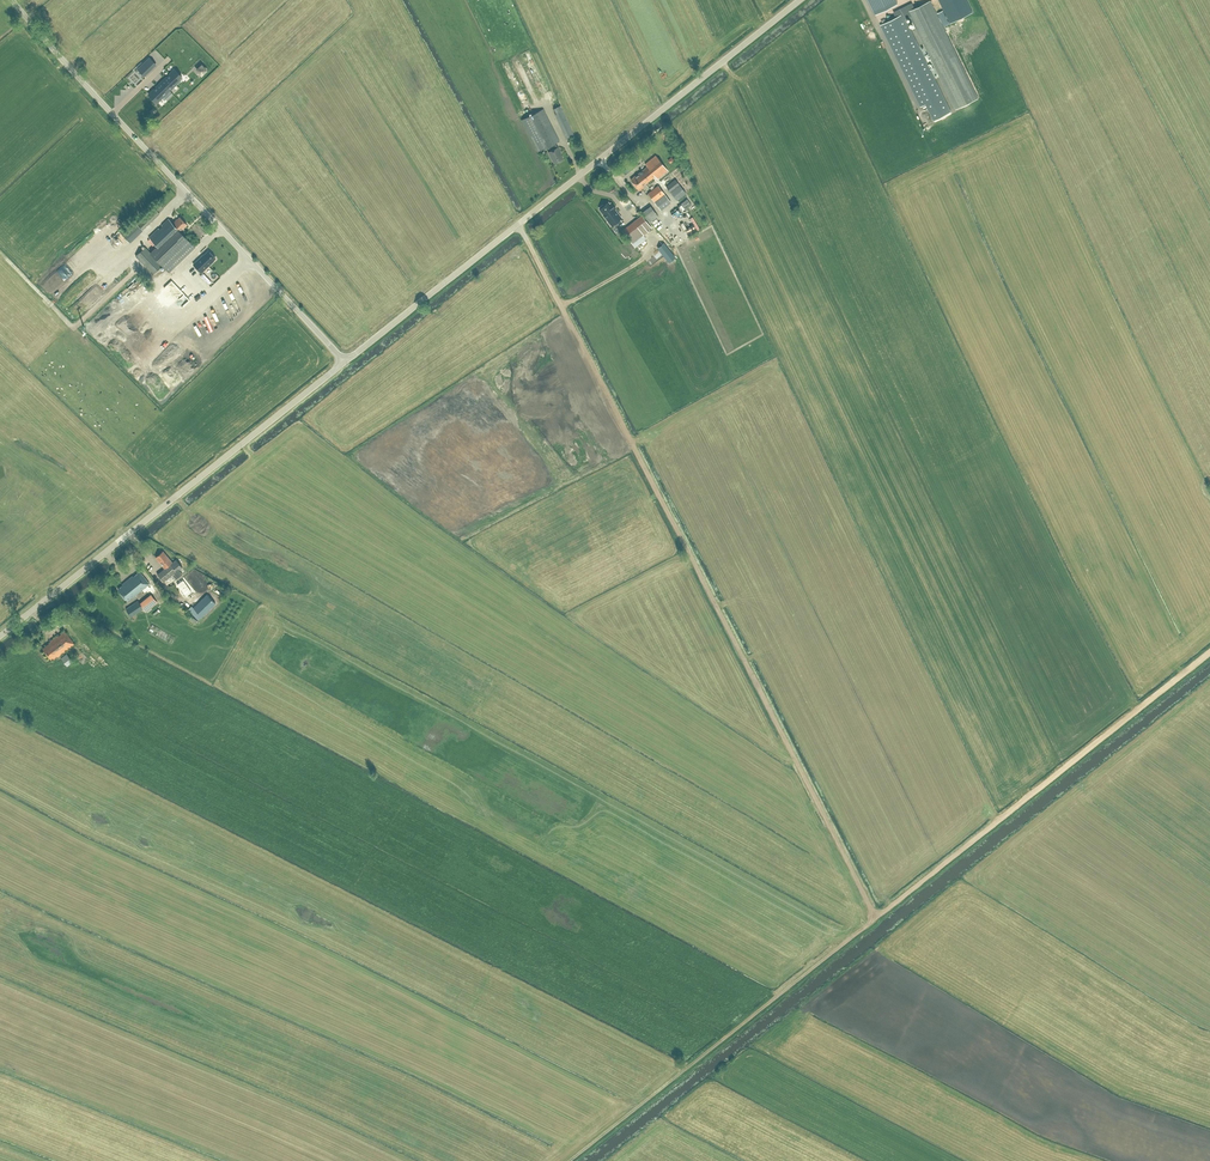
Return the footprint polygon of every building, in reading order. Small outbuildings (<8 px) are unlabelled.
[(896,0),(869,0),(876,14),(897,3),(896,0)] [(978,98),(930,0),(907,11),(955,109),(978,98)] [(961,17),(972,11),(966,0),(939,0),(950,22),(961,17)] [(155,64),(149,57),(143,63),(150,69),(155,64)] [(155,63),(161,67),(165,61),(159,57),(155,63)] [(150,69),(143,63),(138,68),(144,75),(150,69)] [(206,70),(201,65),(196,70),(201,74),(206,70)] [(167,76),(161,81),(170,90),(180,80),(178,78),(180,75),(174,69),(169,74),(169,75),(168,77),(167,76)] [(154,88),(148,94),(157,102),(163,97),(170,90),(161,81),(156,87),(156,88),(155,89),(154,88)] [(179,106),(186,97),(182,94),(174,102),(179,106)] [(566,138),(574,135),(560,105),(554,108),(556,113),(555,114),(566,138)] [(557,147),(555,143),(559,141),(543,109),(521,119),(538,151),(547,147),(548,151),(553,162),(563,158),(559,151),(560,151),(558,147),(557,147)] [(657,178),(667,169),(656,154),(645,163),(647,165),(630,179),(639,190),(643,186),(642,185),(655,175),(657,178)] [(680,201),(687,195),(675,179),(666,186),(678,201),(679,200),(680,201)] [(648,192),(654,201),(664,193),(658,185),(648,192)] [(670,201),(664,193),(654,201),(661,209),(670,201)] [(627,216),(635,209),(627,199),(619,206),(627,216)] [(609,203),(608,202),(607,203),(606,201),(599,207),(600,208),(599,209),(603,213),(603,214),(611,225),(618,219),(615,215),(617,212),(613,207),(614,207),(611,202),(609,203)] [(689,201),(681,203),(683,210),(691,207),(689,201)] [(658,216),(650,205),(641,212),(649,222),(658,216)] [(681,230),(689,226),(679,208),(672,212),(681,230)] [(633,221),(622,230),(632,243),(652,228),(642,215),(633,221)] [(187,224),(179,216),(173,223),(168,218),(161,224),(162,226),(159,229),(158,228),(149,237),(157,245),(151,252),(145,246),(135,256),(153,274),(162,264),(170,272),(195,247),(180,231),(187,224)] [(216,258),(208,250),(202,256),(202,255),(193,263),(202,272),(210,264),(210,263),(211,262),(212,262),(213,261),(213,260),(216,258)] [(141,290),(145,295),(151,290),(147,286),(141,290)] [(137,332),(142,326),(140,323),(134,329),(137,332)] [(141,555),(137,550),(133,554),(132,553),(129,555),(134,560),(141,555)] [(172,562),(163,551),(155,557),(164,568),(157,574),(163,581),(173,573),(176,578),(182,573),(179,570),(182,567),(176,559),(172,562)] [(150,583),(140,571),(134,576),(133,575),(125,581),(125,583),(118,588),(127,600),(131,597),(132,597),(150,583)] [(200,585),(209,589),(213,580),(204,576),(200,585)] [(195,589),(202,595),(205,591),(198,585),(195,589)] [(151,594),(140,603),(144,608),(146,610),(156,602),(151,594)] [(202,616),(216,602),(207,594),(194,607),(192,606),(188,609),(198,620),(202,616)] [(131,616),(144,608),(140,603),(137,600),(125,608),(131,616)] [(56,625),(62,621),(60,619),(61,618),(58,614),(49,621),(52,625),(54,624),(56,625)] [(75,636),(80,633),(74,623),(70,625),(75,636)] [(172,642),(171,640),(173,639),(171,635),(166,637),(165,635),(163,636),(167,645),(172,642)] [(94,637),(85,644),(90,651),(99,643),(94,637)] [(44,649),(52,659),(58,654),(57,653),(65,647),(65,648),(69,646),(65,641),(62,643),(58,638),(44,649)] [(67,653),(61,658),(67,665),(72,661),(67,653)]
